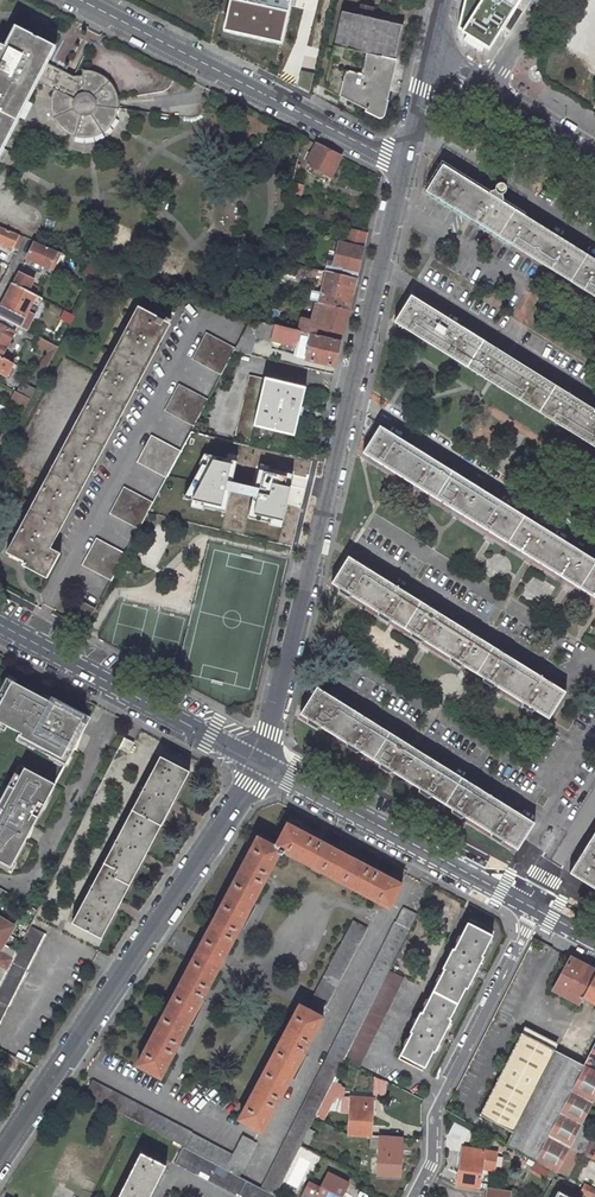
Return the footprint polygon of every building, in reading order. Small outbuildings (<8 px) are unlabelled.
[(222,33),(281,46),(290,6),(291,0),(229,0),(222,33)] [(458,30),(489,48),(516,6),(520,0),(465,0),(458,30)] [(342,11),(325,88),(378,115),(378,114),(379,114),(379,113),(380,113),(380,112),(381,112),(381,113),(381,112),(382,112),(382,113),(383,113),(402,32),(404,25),(342,11)] [(579,15),(566,38),(594,54),(594,24),(579,15)] [(44,66),(55,46),(16,26),(6,47),(1,44),(0,45),(0,153),(44,66)] [(52,113),(55,121),(56,123),(60,127),(67,133),(77,136),(89,137),(95,135),(101,132),(106,128),(110,123),(114,114),(115,107),(115,104),(115,101),(111,88),(104,80),(99,77),(93,74),(82,73),(83,75),(74,76),(69,73),(63,70),(61,74),(54,71),(44,66),(38,80),(47,85),(55,89),(52,97),(51,105),(52,113)] [(302,136),(300,146),(312,152),(306,164),(331,176),(341,156),(317,143),(302,136)] [(589,256),(558,236),(522,214),(502,202),(502,201),(500,197),(502,197),(504,195),(505,193),(506,191),(505,190),(505,188),(504,187),(503,186),(500,185),(498,185),(492,187),(482,189),(452,170),(443,164),(426,191),(594,295),(594,259),(589,256)] [(293,182),(290,197),(300,200),(303,185),(293,182)] [(12,248),(19,235),(0,227),(0,243),(12,248)] [(349,227),(345,244),(363,248),(367,232),(349,227)] [(19,235),(12,248),(18,250),(24,237),(19,235)] [(35,242),(26,258),(36,262),(34,266),(38,268),(40,264),(53,270),(61,253),(35,242)] [(329,262),(327,271),(328,271),(356,278),(360,259),(363,248),(345,244),(339,242),(334,263),(329,262)] [(89,264),(84,272),(88,275),(85,281),(91,285),(99,269),(89,264)] [(324,281),(319,302),(328,304),(348,309),(353,291),(356,278),(328,271),(327,271),(326,271),(319,269),(316,279),(324,281)] [(19,273),(13,283),(35,295),(39,288),(29,283),(31,279),(19,273)] [(0,308),(0,316),(18,325),(19,326),(36,295),(35,295),(13,283),(0,308)] [(411,295),(395,322),(490,381),(594,447),(594,410),(589,406),(552,383),(521,363),(484,340),(457,323),(424,303),(411,295)] [(348,309),(328,304),(319,302),(317,302),(312,320),(302,318),(299,330),(312,333),(315,334),(317,326),(318,322),(323,323),(322,327),(343,333),(345,324),(348,309)] [(138,306),(6,553),(24,562),(22,565),(47,578),(61,553),(51,548),(72,508),(92,471),(112,434),(131,397),(159,345),(171,323),(169,322),(171,320),(166,317),(165,320),(138,306)] [(64,310),(58,321),(70,327),(75,315),(64,310)] [(1,357),(7,347),(9,343),(18,325),(0,316),(0,356),(1,357)] [(235,347),(234,350),(252,354),(256,339),(257,337),(296,346),(300,331),(261,321),(251,320),(235,347)] [(206,332),(192,359),(221,374),(234,350),(235,347),(206,332)] [(312,333),(306,360),(335,366),(338,352),(341,340),(315,334),(312,333)] [(59,346),(41,337),(36,346),(47,352),(36,375),(42,378),(59,346)] [(8,374),(13,363),(1,357),(0,356),(0,370),(8,374)] [(250,374),(236,435),(252,439),(255,426),(254,426),(265,378),(250,374)] [(265,378),(254,426),(255,426),(294,436),(298,420),(305,388),(265,378)] [(24,383),(19,393),(30,399),(36,389),(24,383)] [(179,383),(164,410),(193,426),(208,399),(179,383)] [(26,407),(30,399),(19,393),(16,391),(11,400),(26,407)] [(7,426),(3,434),(9,438),(14,430),(7,426)] [(380,426),(363,452),(594,597),(594,560),(577,548),(541,526),(504,503),(469,481),(431,457),(396,435),(380,426)] [(151,435),(137,462),(166,478),(169,472),(177,458),(180,451),(151,435)] [(226,504),(233,458),(194,447),(173,491),(226,504)] [(297,473),(249,463),(237,520),(285,530),(297,473)] [(124,486),(109,513),(138,529),(148,512),(153,502),(124,486)] [(96,538),(82,565),(111,581),(126,554),(96,538)] [(422,639),(448,656),(448,659),(448,660),(457,665),(459,665),(460,664),(481,676),(481,677),(481,678),(481,679),(481,680),(491,686),(492,686),(494,684),(520,700),(519,702),(520,704),(529,710),(530,710),(531,710),(533,708),(549,718),(565,692),(546,679),(509,657),(472,633),(434,610),(399,588),(361,565),(348,557),(332,583),(337,587),(337,589),(337,590),(346,596),(347,596),(348,596),(349,596),(350,595),(376,611),(375,612),(375,614),(386,621),(387,621),(389,619),(408,631),(408,633),(408,635),(418,641),(419,641),(420,641),(422,639)] [(76,611),(90,618),(95,609),(82,601),(76,611)] [(13,681),(8,678),(0,692),(0,704),(13,681)] [(90,718),(81,713),(43,693),(42,696),(13,681),(0,704),(0,721),(4,723),(7,725),(22,732),(21,735),(67,760),(74,748),(68,745),(72,737),(78,740),(90,718)] [(389,770),(417,787),(417,789),(417,791),(425,796),(428,795),(429,794),(449,807),(449,808),(449,810),(458,816),(461,816),(462,815),(488,832),(488,833),(488,835),(497,841),(499,840),(501,839),(517,850),(534,822),(513,809),(478,787),(441,764),(405,742),(369,719),(332,696),(317,687),(300,714),(306,718),(306,719),(306,721),(315,727),(317,727),(318,725),(345,742),(345,744),(345,746),(354,751),(355,751),(356,751),(357,750),(377,762),(377,764),(377,765),(377,766),(386,771),(387,771),(389,770)] [(68,745),(74,748),(78,740),(72,737),(68,745)] [(133,743),(124,738),(119,748),(128,753),(133,743)] [(160,756),(131,812),(160,827),(176,797),(190,771),(160,756)] [(25,767),(14,787),(9,785),(0,802),(0,808),(2,809),(0,813),(0,860),(10,866),(12,862),(26,836),(22,834),(26,826),(30,828),(37,816),(31,813),(38,801),(43,804),(55,783),(25,767)] [(31,813),(37,816),(43,804),(38,801),(31,813)] [(160,827),(131,812),(101,867),(131,883),(147,853),(160,827)] [(344,854),(287,824),(275,847),(280,849),(332,877),(344,854)] [(22,834),(26,836),(30,828),(26,826),(22,834)] [(592,836),(569,873),(594,889),(594,832),(592,836)] [(275,847),(257,837),(227,895),(250,907),(280,849),(275,847)] [(402,884),(344,854),(332,877),(389,908),(402,884)] [(8,871),(10,866),(0,860),(0,866),(8,871)] [(131,883),(101,867),(72,923),(101,938),(118,907),(131,883)] [(250,907),(227,895),(203,941),(197,951),(220,963),(250,907)] [(389,970),(417,915),(402,908),(262,1188),(276,1195),(301,1144),(315,1117),(344,1059),(389,970)] [(0,947),(1,948),(3,945),(14,926),(0,917),(0,947)] [(367,928),(353,921),(311,1000),(325,1007),(367,928)] [(492,935),(468,922),(454,950),(452,949),(442,969),(444,969),(434,989),(458,1001),(465,988),(467,988),(483,956),(482,956),(492,935)] [(30,926),(17,953),(14,958),(1,984),(0,987),(0,1026),(45,935),(30,926)] [(0,947),(0,984),(1,984),(14,958),(17,953),(3,945),(1,948),(0,947)] [(220,963),(197,951),(192,961),(167,1008),(190,1020),(220,963)] [(571,957),(553,990),(580,1004),(583,997),(594,975),(594,970),(571,957)] [(403,977),(389,970),(344,1059),(359,1066),(403,977)] [(583,997),(594,1003),(594,975),(583,997)] [(458,1001),(434,989),(422,1012),(420,1012),(410,1032),(411,1033),(400,1055),(425,1067),(433,1051),(435,1052),(451,1020),(449,1019),(458,1001)] [(323,1017),(300,1005),(269,1063),(292,1075),(323,1017)] [(190,1020),(167,1008),(137,1065),(160,1077),(190,1020)] [(513,1132),(555,1050),(522,1033),(480,1115),(513,1132)] [(584,1065),(594,1071),(594,1044),(584,1065)] [(584,1065),(555,1050),(513,1132),(506,1145),(534,1161),(584,1065)] [(292,1075),(269,1063),(239,1119),(262,1131),(292,1075)] [(584,1065),(534,1161),(556,1173),(570,1147),(582,1123),(589,1108),(594,1098),(594,1071),(584,1065)] [(183,1146),(239,1176),(256,1142),(242,1135),(232,1155),(92,1080),(85,1094),(134,1120),(183,1146)] [(373,1098),(351,1097),(348,1135),(371,1136),(372,1119),(373,1098)] [(589,1108),(582,1123),(591,1128),(594,1122),(594,1111),(589,1108)] [(594,1160),(594,1131),(582,1123),(570,1147),(594,1160)] [(402,1138),(380,1136),(378,1174),(393,1175),(400,1176),(402,1138)] [(183,1146),(183,1147),(174,1164),(203,1180),(227,1192),(236,1196),(276,1196),(276,1195),(262,1188),(239,1176),(183,1146)] [(485,1150),(462,1147),(461,1158),(457,1184),(479,1188),(485,1150)] [(141,1153),(120,1195),(124,1196),(150,1196),(158,1181),(165,1165),(141,1153)] [(348,1183),(328,1173),(321,1188),(309,1182),(302,1196),(341,1196),(348,1183)] [(584,1184),(580,1192),(590,1196),(594,1196),(594,1189),(584,1184)] [(488,1189),(487,1196),(509,1196),(510,1192),(488,1189)]
